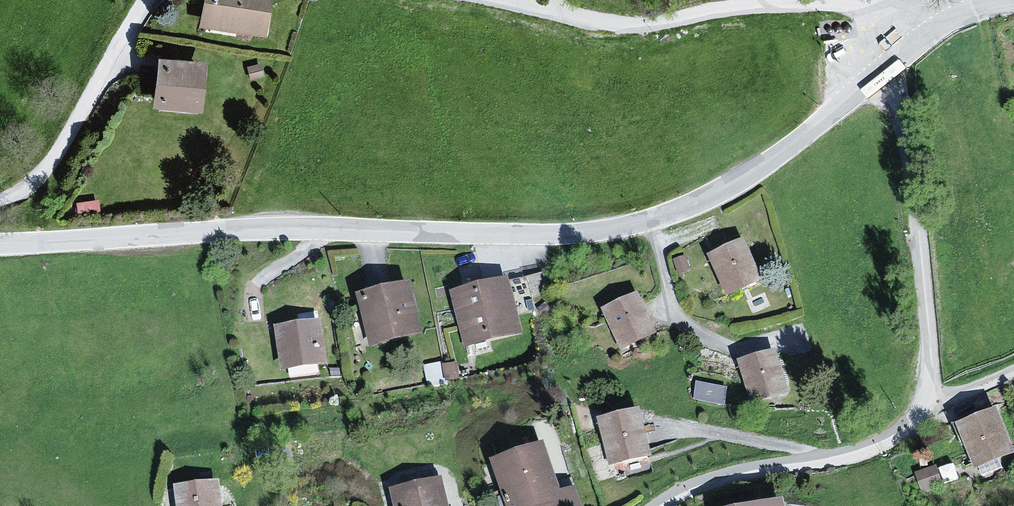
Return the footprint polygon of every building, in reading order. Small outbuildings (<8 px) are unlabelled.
[(202,31),(269,41),(275,0),(207,0),(202,31)] [(209,65),(159,60),(154,110),(204,115),(209,65)] [(747,248),(711,263),(727,303),(764,288),(747,248)] [(509,286),(452,298),(463,352),(521,339),(509,286)] [(413,290),(362,301),(373,351),(424,340),(413,290)] [(643,301),(605,316),(621,355),(659,340),(643,301)] [(323,328),(277,334),(283,378),(330,372),(323,328)] [(786,357),(741,367),(749,406),(794,397),(786,357)] [(725,399),(728,383),(698,378),(695,394),(725,399)] [(959,429),(973,471),(1013,457),(1013,456),(1000,416),(959,429)] [(644,417),(601,426),(609,467),(653,458),(644,417)] [(495,465),(507,505),(581,505),(577,494),(564,498),(550,449),(495,465)] [(391,494),(394,505),(447,505),(443,483),(391,494)] [(175,492),(177,505),(226,505),(223,486),(175,492)]
